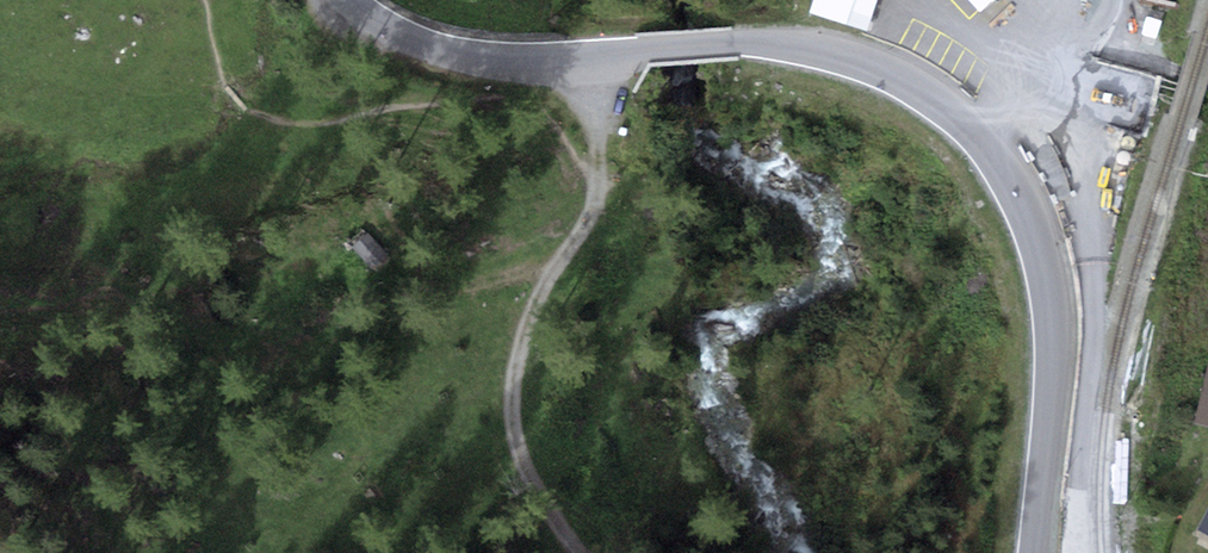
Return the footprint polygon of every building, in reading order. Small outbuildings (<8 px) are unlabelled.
[(366,231),(352,246),(374,267),(389,252),(366,231)] [(1207,355),(1195,420),(1207,423),(1207,355)]
